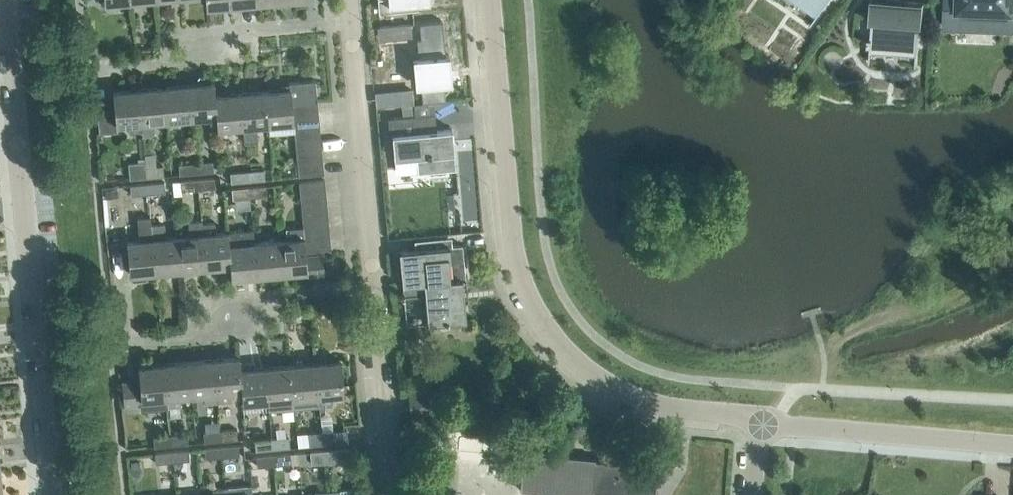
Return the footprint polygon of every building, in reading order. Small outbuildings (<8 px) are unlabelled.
[(817,14),(811,22),(812,23),(828,0),(797,0),(817,14)] [(922,20),(923,3),(907,2),(907,0),(887,0),(887,1),(879,0),(870,0),(869,16),(872,16),(870,36),(867,36),(867,43),(870,44),(869,60),(870,60),(871,50),(915,53),(915,63),(916,63),(919,20),(922,20)] [(945,25),(964,26),(964,28),(988,29),(988,27),(1010,27),(1011,7),(1012,7),(1012,0),(946,0),(945,25)] [(444,83),(448,82),(441,9),(419,11),(423,59),(419,59),(423,101),(445,99),(444,83)] [(292,103),(317,101),(315,79),(289,82),(289,83),(280,84),(280,89),(265,90),(268,123),(294,121),(293,115),(292,103)] [(215,95),(214,82),(189,84),(192,117),(216,115),(217,115),(215,95)] [(192,117),(189,84),(164,86),(167,119),(192,117)] [(167,119),(164,86),(139,88),(142,130),(143,130),(143,135),(150,134),(154,132),(156,129),(155,120),(167,119)] [(142,130),(139,88),(113,91),(113,93),(96,94),(99,132),(116,130),(116,124),(129,122),(129,131),(142,130)] [(268,123),(265,90),(240,93),(243,125),(245,141),(258,140),(256,124),(268,123)] [(240,93),(215,95),(217,115),(216,115),(217,128),(243,125),(240,93)] [(318,113),(317,101),(292,103),(293,115),(318,113)] [(319,125),(318,113),(293,115),(294,121),(294,127),(319,125)] [(449,152),(454,151),(452,128),(429,130),(428,113),(391,116),(394,157),(417,155),(418,172),(451,169),(449,152)] [(321,137),(319,125),(294,127),(295,139),(321,137)] [(322,149),(321,137),(295,139),(296,151),(322,149)] [(323,161),(322,149),(296,151),(298,163),(323,161)] [(147,177),(146,166),(145,160),(128,162),(130,178),(147,177)] [(214,170),(213,160),(196,162),(197,172),(214,170)] [(324,173),(323,161),(298,163),(299,175),(324,173)] [(197,172),(196,162),(179,163),(179,173),(197,172)] [(164,175),(163,164),(146,166),(147,177),(164,175)] [(265,178),(264,168),(247,170),(248,180),(265,178)] [(248,180),(247,170),(230,172),(231,182),(248,180)] [(215,186),(214,176),(197,178),(198,188),(215,186)] [(198,188),(197,178),(180,179),(181,189),(198,188)] [(299,181),(300,194),(326,191),(324,179),(299,181)] [(165,191),(164,181),(147,182),(148,192),(165,191)] [(148,192),(147,182),(131,183),(132,194),(148,192)] [(267,195),(266,184),(249,186),(250,196),(267,195)] [(250,196),(249,186),(232,187),(233,198),(250,196)] [(106,197),(118,196),(118,188),(105,189),(106,197)] [(327,203),(326,191),(300,194),(301,206),(327,203)] [(328,215),(327,203),(301,206),(302,217),(328,215)] [(329,227),(328,215),(302,217),(303,226),(304,230),(329,227)] [(151,223),(151,216),(138,217),(139,239),(127,240),(130,273),(155,271),(151,223)] [(202,223),(202,219),(188,220),(189,235),(177,236),(181,268),(206,266),(202,223)] [(181,268),(177,236),(166,237),(165,222),(151,223),(155,271),(181,268)] [(229,244),(228,231),(216,232),(215,222),(202,223),(206,266),(230,264),(231,264),(229,244)] [(306,254),(305,242),(304,230),(303,226),(290,227),(291,238),(279,239),(282,272),(307,270),(308,275),(324,274),(322,252),(306,254)] [(330,239),(329,227),(304,230),(305,242),(330,239)] [(253,229),(228,231),(229,244),(231,264),(230,264),(231,277),(257,274),(254,242),(253,229)] [(462,243),(448,245),(448,236),(415,239),(415,248),(399,249),(404,296),(425,294),(428,322),(466,319),(464,298),(460,299),(458,279),(466,278),(462,243)] [(282,272),(279,239),(254,242),(257,274),(282,272)] [(331,251),(330,239),(305,242),(306,254),(322,252),(331,251)] [(240,369),(241,369),(240,356),(214,358),(218,401),(231,400),(230,390),(242,389),(240,369)] [(218,401),(214,358),(189,361),(192,394),(204,392),(205,403),(218,401)] [(341,359),(315,362),(318,395),(319,405),(332,403),(332,393),(344,392),(341,359)] [(192,394),(189,361),(164,363),(168,406),(180,405),(179,395),(192,394)] [(318,395),(315,362),(290,364),(294,407),(319,405),(318,395)] [(168,406),(164,363),(138,365),(140,378),(122,380),(124,405),(142,403),(141,398),(154,397),(155,408),(168,406)] [(294,407),(290,364),(265,367),(268,399),(269,409),(294,407)] [(268,399),(265,367),(241,369),(240,369),(242,389),(243,402),(268,399)] [(442,411),(439,387),(408,390),(410,413),(442,411)] [(238,438),(237,428),(221,430),(221,440),(238,438)] [(347,428),(322,431),(323,443),(348,441),(347,428)] [(221,440),(221,430),(204,431),(204,441),(221,440)] [(323,443),(322,431),(309,432),(310,445),(323,443)] [(188,443),(187,432),(170,434),(171,445),(188,443)] [(171,445),(170,434),(153,436),(154,446),(171,445)] [(290,446),(289,436),(272,438),(273,448),(290,446)] [(509,437),(509,449),(518,449),(518,437),(509,437)] [(273,448),(272,438),(255,440),(256,450),(273,448)] [(239,454),(238,444),(222,445),(223,456),(239,454)] [(223,456),(222,445),(205,447),(206,457),(223,456)] [(350,460),(349,447),(323,449),(324,462),(350,460)] [(190,459),(189,449),(172,450),(173,461),(190,459)] [(324,462),(323,449),(310,450),(311,463),(324,462)] [(173,461),(172,450),(154,452),(155,462),(173,461)] [(573,493),(592,494),(592,493),(595,458),(595,457),(523,451),(520,489),(535,490),(535,489),(553,490),(553,494),(573,494),(573,493)] [(291,463),(290,452),(273,454),(274,464),(291,463)] [(274,464),(273,454),(257,455),(258,466),(274,464)] [(657,464),(595,458),(592,493),(609,494),(617,494),(655,494),(657,464)] [(251,484),(226,487),(226,494),(252,494),(251,484)] [(226,487),(213,488),(213,494),(226,494),(226,487)]
